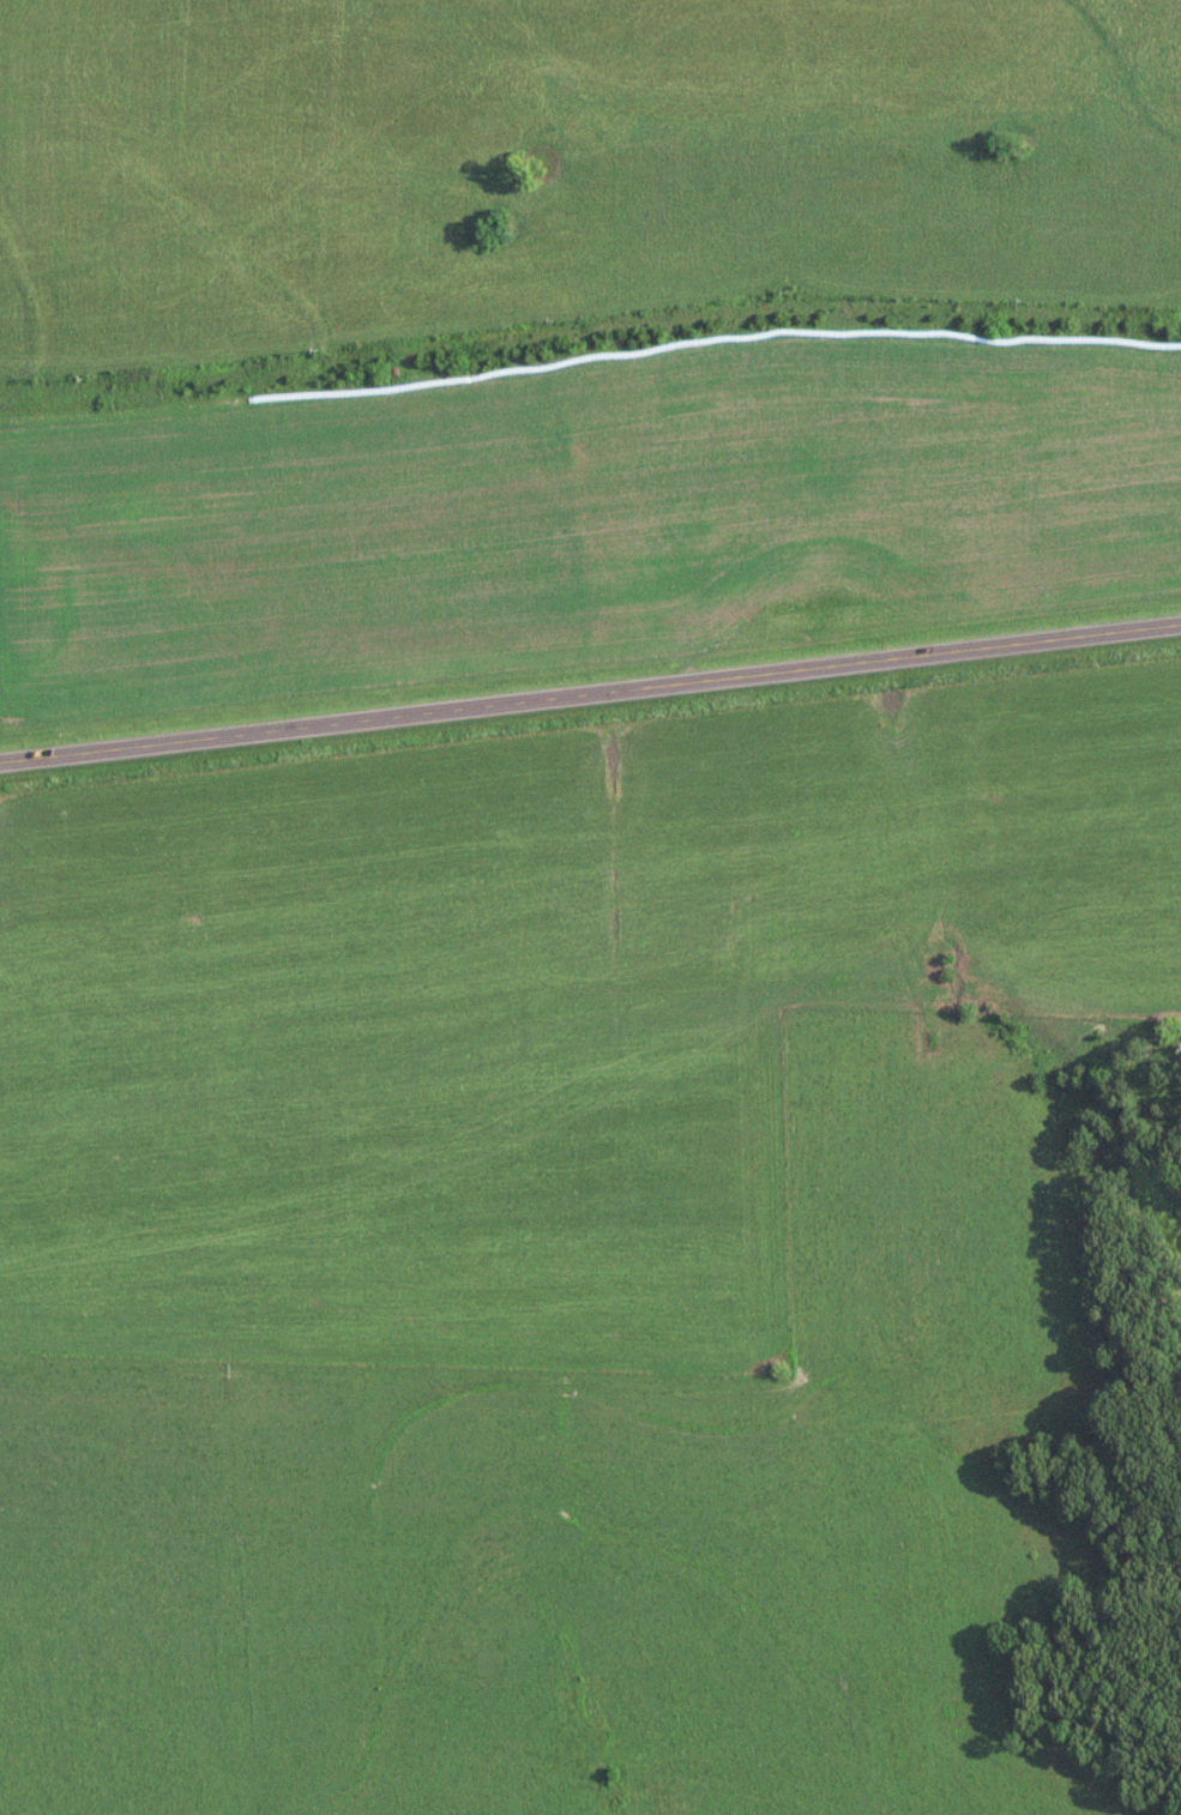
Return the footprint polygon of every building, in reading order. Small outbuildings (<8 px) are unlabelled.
[(419,106),(399,109),(402,124),(422,121),(419,106)]
